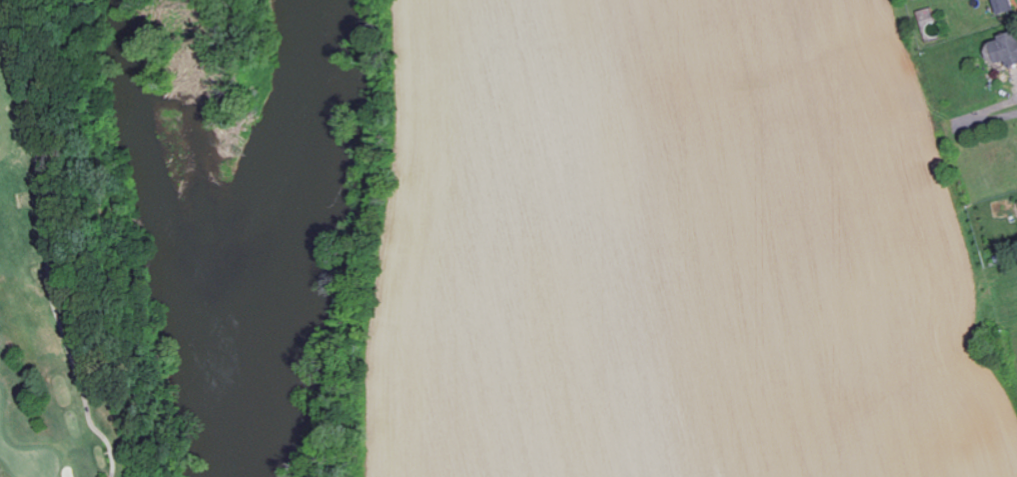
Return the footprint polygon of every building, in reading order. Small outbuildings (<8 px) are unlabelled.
[(999,15),(1016,10),(1013,0),(994,0),(999,15)] [(1007,61),(1009,68),(1016,65),(1016,32),(992,40),(999,63),(1007,61)]
